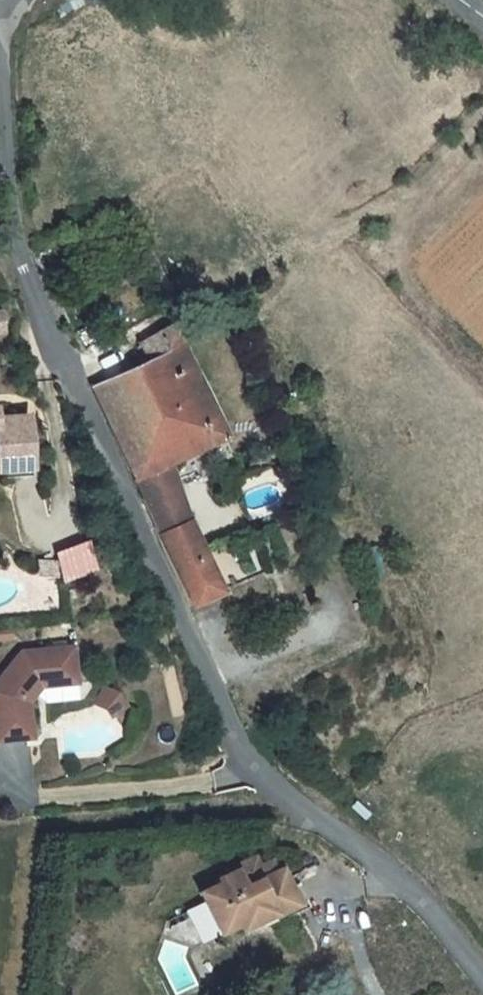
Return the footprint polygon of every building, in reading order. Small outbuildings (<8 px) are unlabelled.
[(147,361),(92,389),(133,481),(167,465),(225,438),(170,326),(139,344),(147,361)] [(5,473),(30,472),(26,418),(0,419),(0,474),(5,473)] [(181,506),(167,465),(133,481),(151,521),(181,506)] [(5,473),(6,480),(30,478),(30,472),(5,473)] [(186,520),(181,506),(151,521),(154,528),(169,520),(172,526),(186,520)] [(169,520),(154,528),(190,606),(220,593),(186,520),(172,526),(169,520)] [(54,563),(37,562),(36,577),(53,579),(54,563)] [(74,683),(70,649),(20,653),(0,679),(0,742),(29,739),(26,704),(40,687),(74,683)] [(116,695),(103,689),(96,705),(104,708),(110,717),(125,707),(116,695)] [(199,895),(218,935),(237,926),(240,931),(272,916),(278,913),(282,920),(299,912),(278,869),(270,873),(261,878),(256,868),(251,858),(232,867),(235,871),(215,881),(217,886),(199,895)] [(261,878),(270,873),(266,864),(256,868),(261,878)] [(278,869),(299,912),(308,908),(296,886),(294,887),(284,867),(278,869)] [(278,913),(272,916),(276,923),(282,920),(278,913)]
